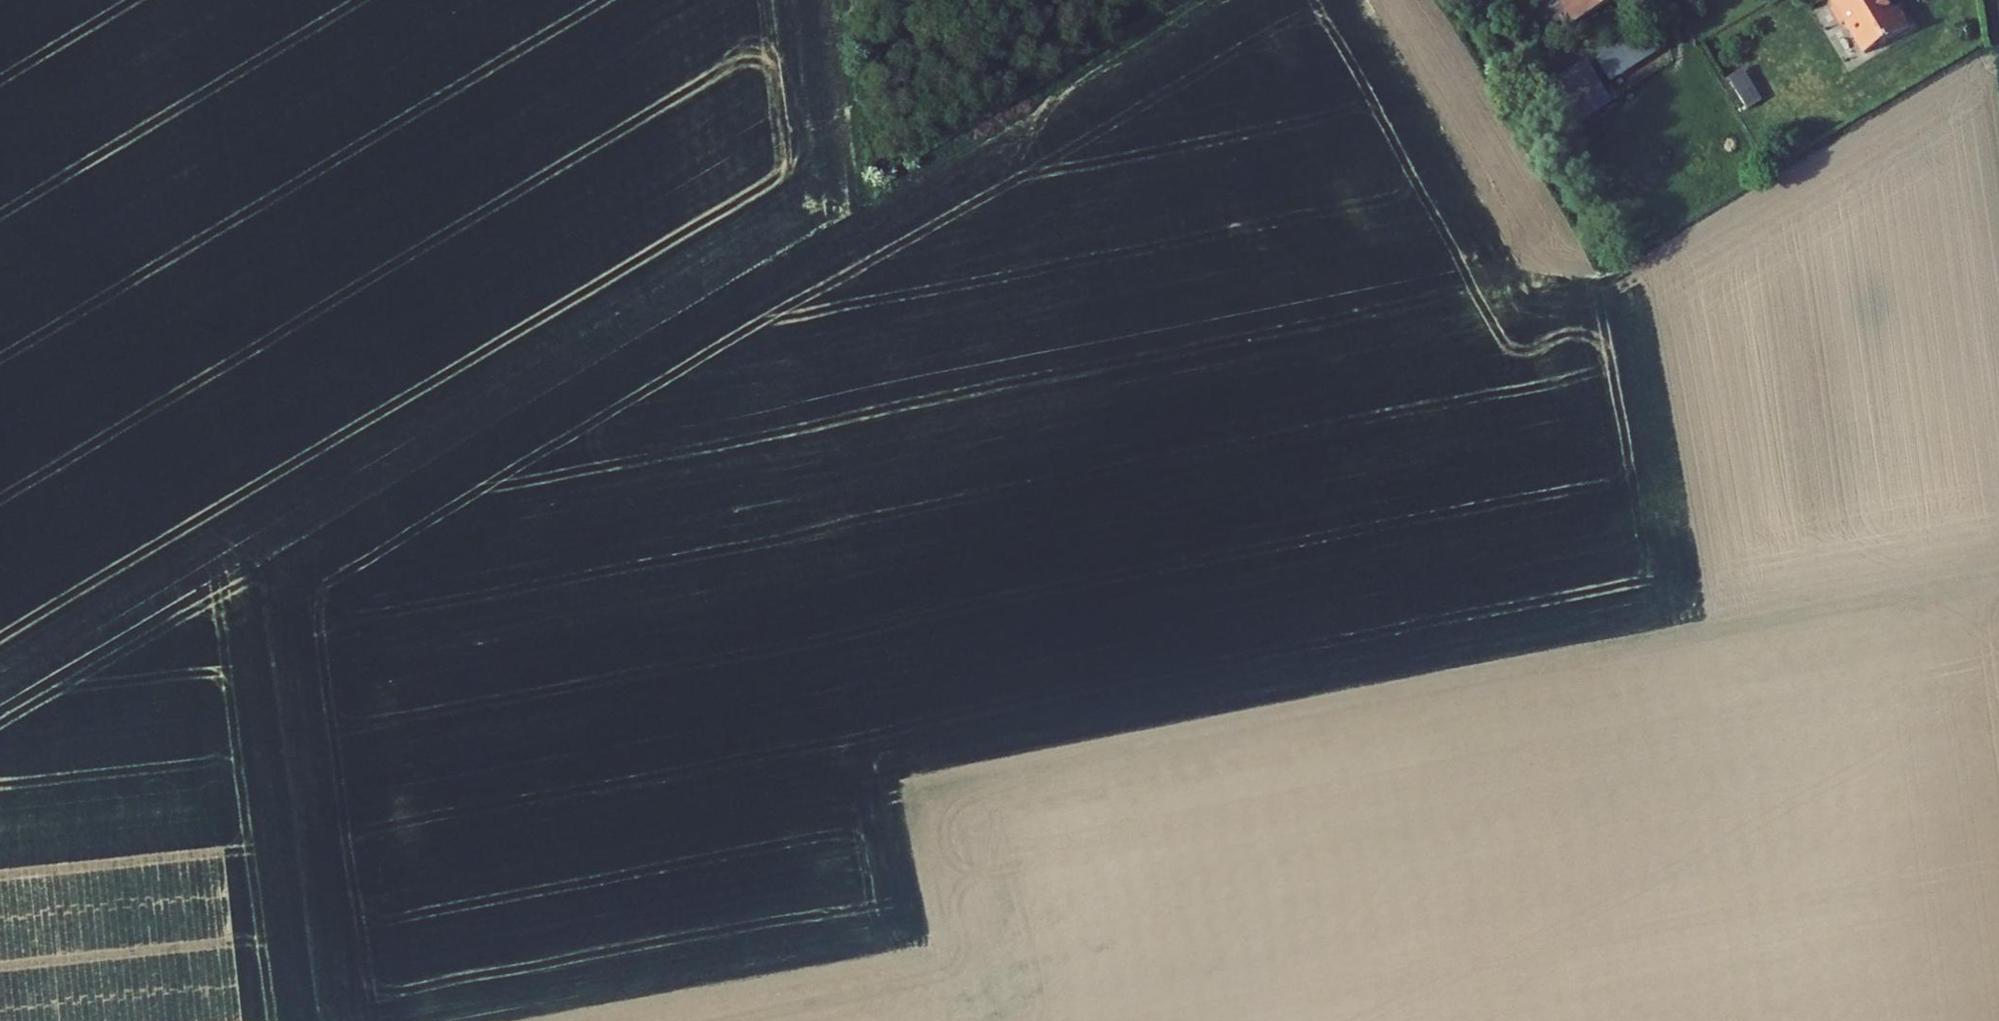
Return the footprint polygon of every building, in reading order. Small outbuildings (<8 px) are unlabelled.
[(1608,7),(1605,0),(1568,0),(1581,22),(1608,7)] [(1837,12),(1841,10),(1859,41),(1904,15),(1896,0),(1830,0),(1837,12)] [(1597,58),(1612,81),(1658,51),(1642,27),(1597,58)] [(1607,85),(1585,46),(1552,65),(1575,104),(1607,85)] [(1746,108),(1764,98),(1747,66),(1729,75),(1746,108)]
